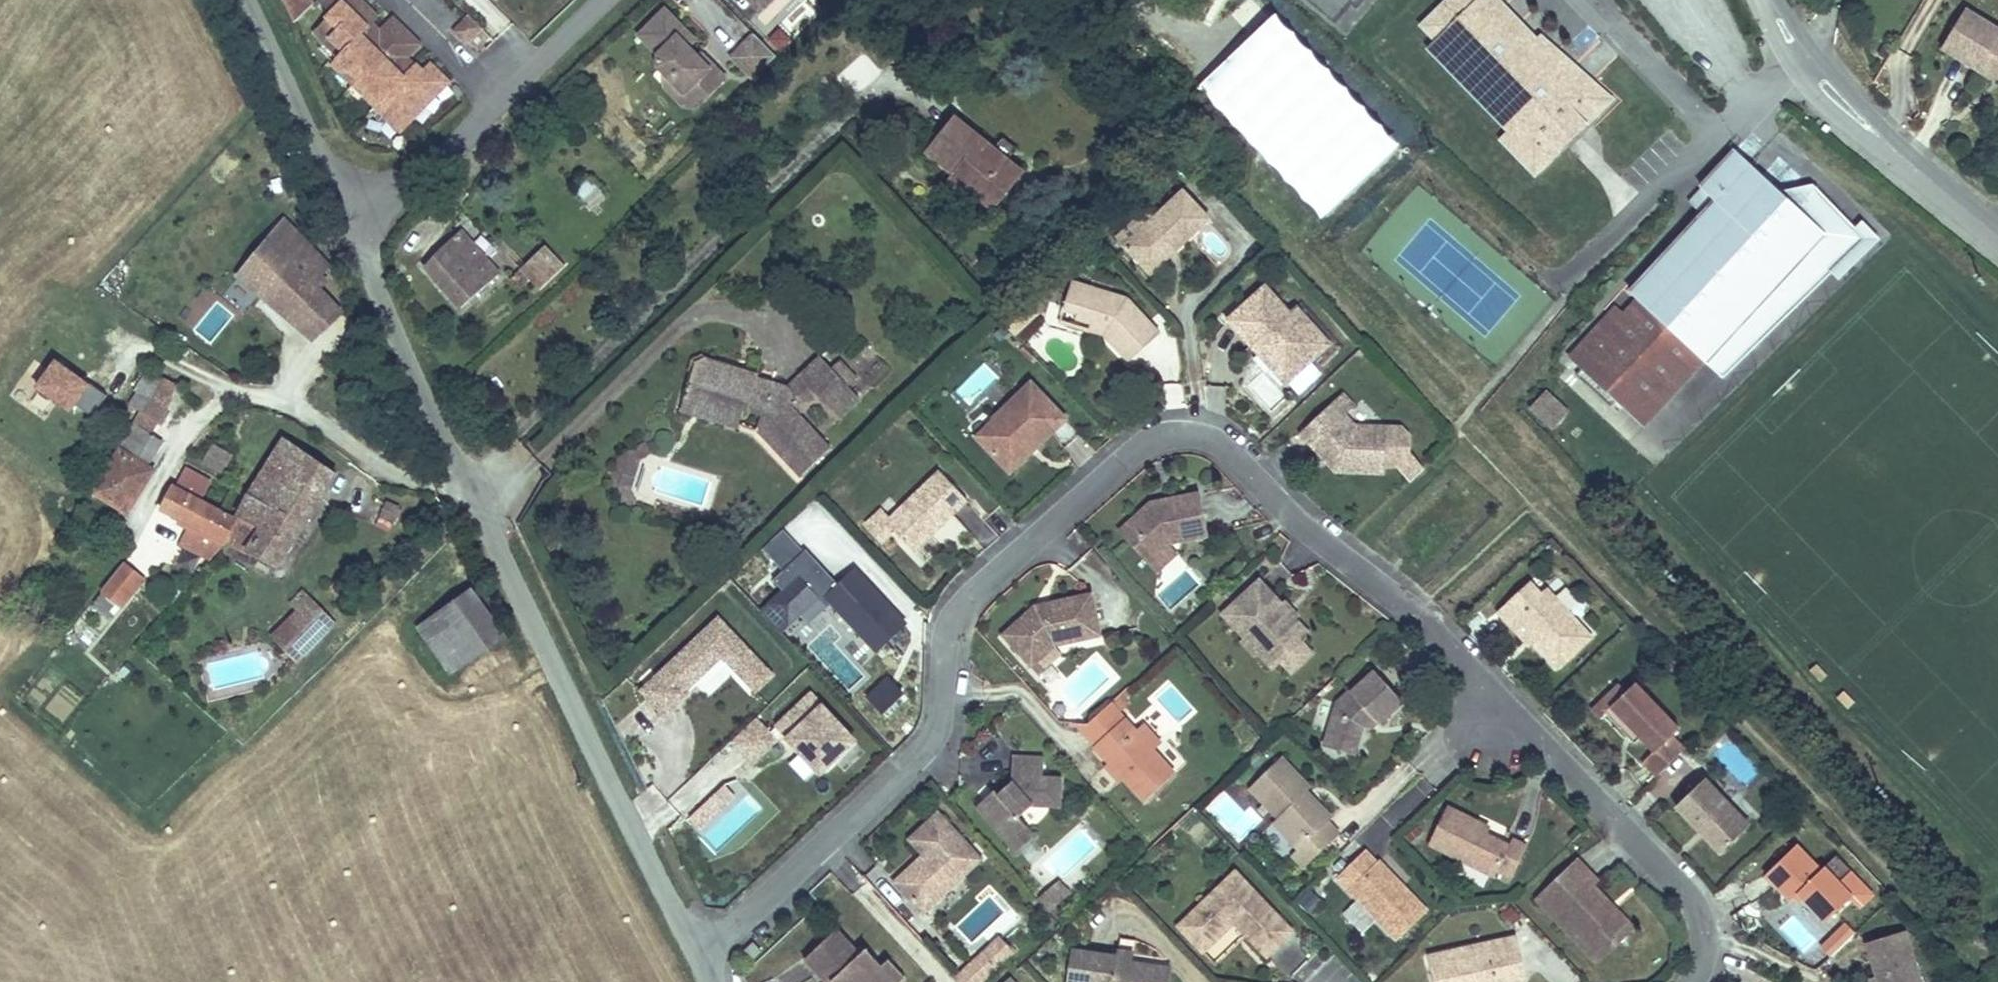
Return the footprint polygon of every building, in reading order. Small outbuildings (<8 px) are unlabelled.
[(277,1),(296,21),(315,3),(312,0),(278,0),(277,1)] [(328,14),(310,31),(322,42),(327,38),(340,51),(335,56),(328,63),(339,74),(345,69),(355,79),(365,89),(359,95),(371,107),(376,101),(390,115),(384,120),(395,132),(411,117),(407,113),(414,106),(418,110),(445,84),(426,65),(419,72),(412,65),(407,70),(399,62),(404,57),(416,45),(403,32),(390,19),(379,31),(373,36),(365,28),(371,22),(375,18),(360,3),(355,8),(348,0),(315,0),(328,14)] [(358,0),(348,0),(355,8),(360,3),(358,0)] [(765,14),(780,0),(751,0),(765,14)] [(1611,99),(1539,38),(1533,42),(1500,9),(1494,15),(1480,0),(1478,0),(1474,3),(1471,0),(1452,0),(1425,26),(1437,39),(1453,55),(1447,61),(1512,128),(1502,138),(1536,173),(1572,137),(1611,99)] [(1494,15),(1500,9),(1492,0),(1480,0),(1494,15)] [(1966,10),(1943,48),(1986,74),(1991,66),(1997,70),(1997,29),(1966,10)] [(671,11),(644,36),(663,56),(663,68),(670,75),(690,96),(695,91),(707,103),(731,80),(718,67),(715,71),(703,58),(695,49),(702,42),(671,11)] [(466,17),(452,32),(462,42),(477,28),(466,17)] [(371,22),(365,28),(373,36),(379,31),(371,22)] [(327,38),(322,42),(335,56),(340,51),(327,38)] [(760,38),(738,60),(759,81),(782,59),(760,38)] [(1431,45),(1447,61),(1453,55),(1437,39),(1431,45)] [(706,54),(703,58),(715,71),(718,67),(706,54)] [(404,57),(399,62),(407,70),(412,65),(404,57)] [(1991,66),(1986,74),(1992,78),(1997,77),(1997,70),(1991,66)] [(345,69),(339,74),(350,85),(355,79),(345,69)] [(670,75),(670,88),(689,108),(702,109),(690,96),(670,75)] [(355,79),(350,85),(359,95),(365,89),(355,79)] [(690,96),(702,109),(707,103),(695,91),(690,96)] [(376,101),(371,107),(384,120),(390,115),(376,101)] [(957,119),(930,153),(957,175),(958,176),(961,173),(999,204),(1024,173),(957,119)] [(1707,361),(1809,251),(1815,256),(1832,239),(1826,233),(1737,150),(1735,153),(1733,151),(1724,161),(1726,163),(1690,201),(1701,211),(1714,198),(1717,201),(1707,212),(1632,292),(1643,302),(1628,318),(1618,308),(1600,327),(1601,331),(1595,337),(1590,338),(1573,356),(1585,367),(1578,375),(1613,407),(1620,400),(1645,424),(1705,360),(1707,361)] [(957,175),(951,182),(991,214),(999,204),(961,173),(958,176),(957,175)] [(594,180),(577,193),(591,212),(609,199),(594,180)] [(1332,205),(1361,230),(1380,209),(1351,184),(1332,205)] [(1207,222),(1181,195),(1123,250),(1149,277),(1168,259),(1164,256),(1172,249),(1175,253),(1207,222)] [(328,280),(321,274),(330,265),(284,222),(267,240),(240,274),(314,339),(341,312),(344,310),(320,287),(328,280)] [(463,308),(500,275),(461,232),(427,266),(463,308)] [(547,246),(521,270),(541,290),(566,266),(547,246)] [(1175,253),(1172,249),(1164,256),(1168,259),(1175,253)] [(1121,291),(1066,274),(1058,301),(1072,305),(1070,311),(1099,319),(1102,323),(1098,326),(1123,353),(1153,325),(1121,291)] [(1289,312),(1264,286),(1229,319),(1257,351),(1262,346),(1266,350),(1265,358),(1276,370),(1287,359),(1290,362),(1293,359),(1302,368),(1329,342),(1310,322),(1300,331),(1285,316),(1289,312)] [(1072,305),(1058,301),(1054,313),(1098,326),(1102,323),(1099,319),(1070,311),(1072,305)] [(1266,350),(1262,346),(1257,351),(1265,358),(1266,350)] [(821,356),(787,388),(781,394),(756,386),(758,379),(760,374),(707,358),(706,359),(705,357),(695,361),(692,371),(695,372),(688,395),(711,402),(709,407),(744,418),(747,410),(764,415),(759,431),(803,477),(834,449),(802,415),(820,398),(839,418),(861,398),(848,385),(834,370),(821,356)] [(1302,368),(1293,359),(1290,362),(1287,359),(1276,370),(1287,382),(1302,368)] [(842,363),(834,370),(848,385),(856,378),(842,363)] [(178,385),(152,372),(140,391),(156,402),(166,387),(173,392),(178,385)] [(103,394),(70,373),(56,393),(55,395),(61,399),(87,418),(103,394)] [(1074,415),(1040,378),(1002,412),(1003,415),(978,438),(1004,467),(1037,436),(1043,443),(1074,415)] [(56,393),(39,379),(15,409),(30,421),(41,408),(49,415),(60,401),(61,399),(55,395),(56,393)] [(787,388),(758,379),(756,386),(781,394),(787,388)] [(140,391),(130,405),(148,415),(156,402),(140,391)] [(1549,392),(1535,408),(1554,426),(1568,410),(1549,392)] [(1419,448),(1402,429),(1355,426),(1345,416),(1355,407),(1342,394),(1301,433),(1313,446),(1318,442),(1336,461),(1336,470),(1336,471),(1385,473),(1386,466),(1400,467),(1419,448)] [(711,402),(688,395),(683,412),(741,430),(744,418),(709,407),(711,402)] [(138,425),(96,493),(129,513),(156,471),(149,467),(164,442),(138,425)] [(1043,443),(1037,436),(1004,467),(1010,474),(1043,443)] [(340,474),(288,439),(240,516),(238,522),(229,541),(229,542),(279,567),(340,474)] [(1336,461),(1318,442),(1313,446),(1336,470),(1336,461)] [(625,506),(637,501),(632,490),(642,459),(652,453),(645,443),(620,458),(614,480),(625,506)] [(223,476),(233,455),(211,444),(201,465),(223,476)] [(1414,460),(1411,456),(1400,467),(1403,470),(1414,460)] [(1423,469),(1414,460),(1403,470),(1411,479),(1423,469)] [(202,499),(212,482),(185,466),(175,484),(202,499)] [(966,500),(939,471),(888,517),(883,521),(890,529),(910,551),(966,500)] [(229,541),(238,522),(173,486),(161,509),(192,526),(182,544),(213,559),(228,542),(229,541)] [(1201,525),(1180,487),(1165,496),(1166,499),(1152,507),(1150,505),(1149,503),(1117,532),(1146,564),(1167,546),(1169,543),(1201,525)] [(1166,499),(1165,496),(1150,505),(1152,507),(1166,499)] [(377,523),(394,528),(399,506),(383,502),(377,523)] [(841,581),(856,567),(863,575),(876,563),(823,505),(795,530),(841,581)] [(888,517),(881,508),(865,523),(879,539),(890,529),(883,521),(888,517)] [(786,531),(764,549),(780,570),(802,552),(786,531)] [(1175,554),(1167,546),(1146,564),(1154,573),(1175,554)] [(786,640),(828,604),(876,657),(910,627),(857,568),(837,586),(806,551),(770,583),(779,593),(759,610),(786,640)] [(124,608),(146,580),(125,563),(103,591),(124,608)] [(1283,603),(1259,578),(1223,612),(1247,637),(1253,631),(1264,642),(1257,648),(1273,665),(1281,657),(1301,639),(1309,631),(1296,618),(1281,617),(1275,610),(1283,603)] [(1533,580),(1500,611),(1511,623),(1519,616),(1540,638),(1538,641),(1562,667),(1596,636),(1550,586),(1544,592),(1533,580)] [(474,590),(420,628),(453,675),(507,637),(474,590)] [(336,623),(305,593),(293,605),(300,612),(290,621),(314,645),(336,623)] [(1087,593),(1041,604),(1042,609),(1032,611),(1031,606),(1029,606),(996,636),(1027,670),(1050,648),(1097,638),(1087,593)] [(1299,614),(1286,600),(1283,603),(1275,610),(1281,617),(1296,618),(1299,614)] [(709,694),(731,674),(753,698),(776,678),(717,615),(636,690),(664,720),(701,686),(709,694)] [(1519,616),(1511,623),(1532,646),(1538,641),(1540,638),(1519,616)] [(1253,631),(1247,637),(1244,640),(1254,651),(1257,648),(1264,642),(1253,631)] [(1312,650),(1301,639),(1281,657),(1292,669),(1312,650)] [(1057,656),(1050,648),(1027,670),(1033,677),(1057,656)] [(1404,702),(1376,672),(1353,694),(1351,692),(1339,704),(1326,748),(1344,753),(1348,740),(1360,743),(1364,728),(1375,718),(1379,723),(1381,724),(1404,702)] [(865,698),(884,717),(906,695),(887,676),(865,698)] [(1682,728),(1639,683),(1629,692),(1607,712),(1628,734),(1633,729),(1642,738),(1655,752),(1644,763),(1658,777),(1687,748),(1674,735),(1682,728)] [(1629,692),(1621,684),(1594,710),(1602,718),(1607,712),(1629,692)] [(769,731),(818,785),(861,748),(812,693),(769,731)] [(1120,723),(1106,708),(1087,725),(1067,724),(1090,750),(1120,723)] [(753,767),(780,742),(757,717),(730,742),(753,767)] [(1379,723),(1375,718),(1364,728),(1372,730),(1379,723)] [(1147,754),(1131,736),(1120,723),(1090,750),(1104,766),(1118,782),(1139,805),(1169,779),(1147,754)] [(1155,748),(1138,729),(1131,736),(1147,754),(1155,748)] [(1642,738),(1633,729),(1628,734),(1637,744),(1642,738)] [(1360,743),(1348,740),(1344,753),(1356,757),(1360,743)] [(690,815),(748,764),(735,749),(677,800),(690,815)] [(1299,849),(1309,841),(1321,853),(1341,833),(1329,822),(1332,818),(1317,802),(1312,806),(1303,796),(1307,792),(1311,788),(1282,758),(1250,788),(1279,818),(1274,823),(1299,849)] [(1005,764),(1007,786),(994,798),(985,807),(981,803),(972,811),(1004,846),(1023,829),(1018,824),(1032,811),(1060,809),(1057,779),(1038,780),(1036,761),(1005,764)] [(1118,782),(1104,766),(1100,770),(1114,786),(1118,782)] [(1750,826),(1707,779),(1677,807),(1721,854),(1750,826)] [(725,786),(688,820),(700,833),(737,799),(725,786)] [(1303,796),(1312,806),(1317,802),(1307,792),(1303,796)] [(994,798),(991,794),(981,803),(985,807),(994,798)] [(717,847),(757,812),(748,801),(708,836),(717,847)] [(1486,837),(1473,830),(1477,824),(1447,809),(1432,839),(1427,850),(1492,883),(1498,872),(1513,879),(1528,848),(1512,841),(1508,848),(1486,837)] [(935,818),(908,843),(924,861),(927,864),(920,871),(917,868),(895,889),(923,918),(980,865),(935,818)] [(1489,830),(1477,824),(1473,830),(1486,837),(1489,830)] [(1032,839),(1023,829),(1004,846),(1013,856),(1032,839)] [(1293,855),(1305,868),(1321,853),(1309,841),(1299,849),(1293,855)] [(1822,872),(1798,847),(1767,876),(1792,901),(1796,898),(1799,895),(1805,900),(1827,923),(1854,898),(1825,869),(1822,872)] [(1607,878),(1585,855),(1544,895),(1582,935),(1587,930),(1602,947),(1617,933),(1626,942),(1643,925),(1625,907),(1620,911),(1597,887),(1607,878)] [(1373,868),(1361,856),(1335,881),(1395,944),(1424,917),(1375,866),(1373,868)] [(927,864),(924,861),(917,868),(920,871),(927,864)] [(1293,931),(1236,872),(1179,926),(1203,953),(1235,922),(1248,936),(1268,956),(1293,931)] [(1805,900),(1799,895),(1796,898),(1801,903),(1805,900)] [(1248,936),(1235,922),(1203,953),(1216,966),(1248,936)] [(1626,942),(1617,933),(1602,947),(1587,930),(1582,935),(1607,960),(1626,942)] [(882,974),(885,971),(870,955),(864,960),(841,935),(808,966),(823,981),(890,981),(882,974)] [(1000,937),(957,979),(960,981),(982,981),(983,981),(972,970),(985,958),(996,969),(1014,952),(1000,937)] [(1427,956),(1433,981),(1521,981),(1524,977),(1516,937),(1427,956)] [(1133,942),(1119,940),(1117,959),(1071,953),(1068,981),(1170,981),(1171,969),(1131,964),(1133,942)] [(762,949),(754,941),(740,955),(748,962),(762,949)] [(1861,944),(1856,979),(1856,981),(1897,981),(1901,949),(1861,944)] [(996,969),(985,958),(972,970),(983,981),(996,969)] [(892,965),(885,971),(882,974),(890,981),(909,981),(892,965)]
